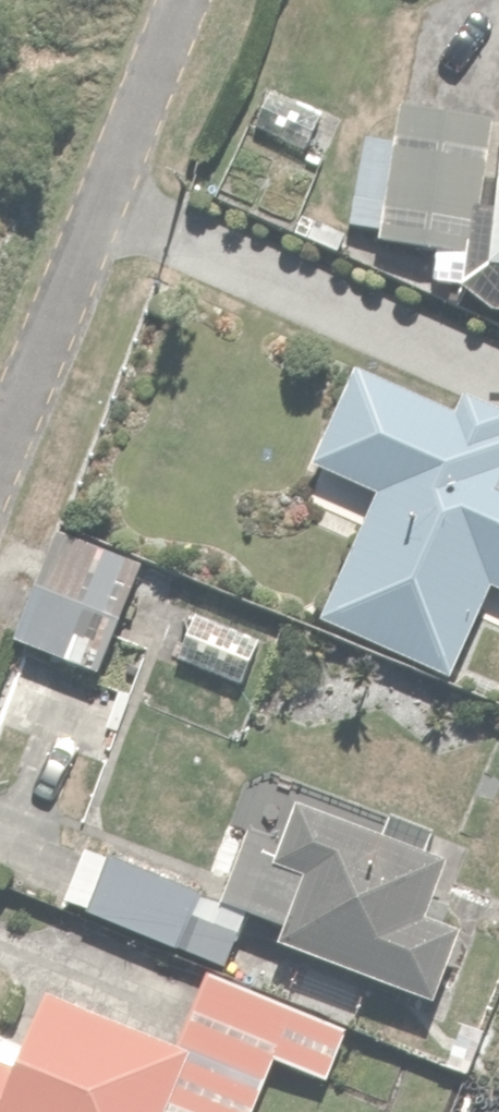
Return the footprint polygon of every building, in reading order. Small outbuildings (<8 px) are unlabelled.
[(345,110),(272,78),(251,126),(324,158),(345,110)] [(355,229),(384,231),(383,245),(491,253),(498,130),(498,119),(408,113),(406,138),(361,135),(355,229)] [(364,368),(315,479),(381,508),(331,621),(465,681),(498,605),(498,414),(473,403),(468,414),(364,368)] [(158,555),(70,522),(28,635),(117,668),(158,555)] [(277,626),(196,601),(176,664),(257,690),(277,626)] [(48,892),(73,831),(0,802),(0,873),(48,892)] [(394,847),(304,808),(290,842),(264,830),(233,902),(295,929),(286,951),(439,1017),(476,933),(441,918),(470,851),(405,822),(394,847)] [(233,973),(250,930),(207,913),(214,895),(111,854),(87,913),(233,973)] [(215,976),(186,1054),(50,1003),(32,1050),(0,1037),(0,1111),(266,1111),(283,1067),(331,1085),(353,1028),(215,976)]
